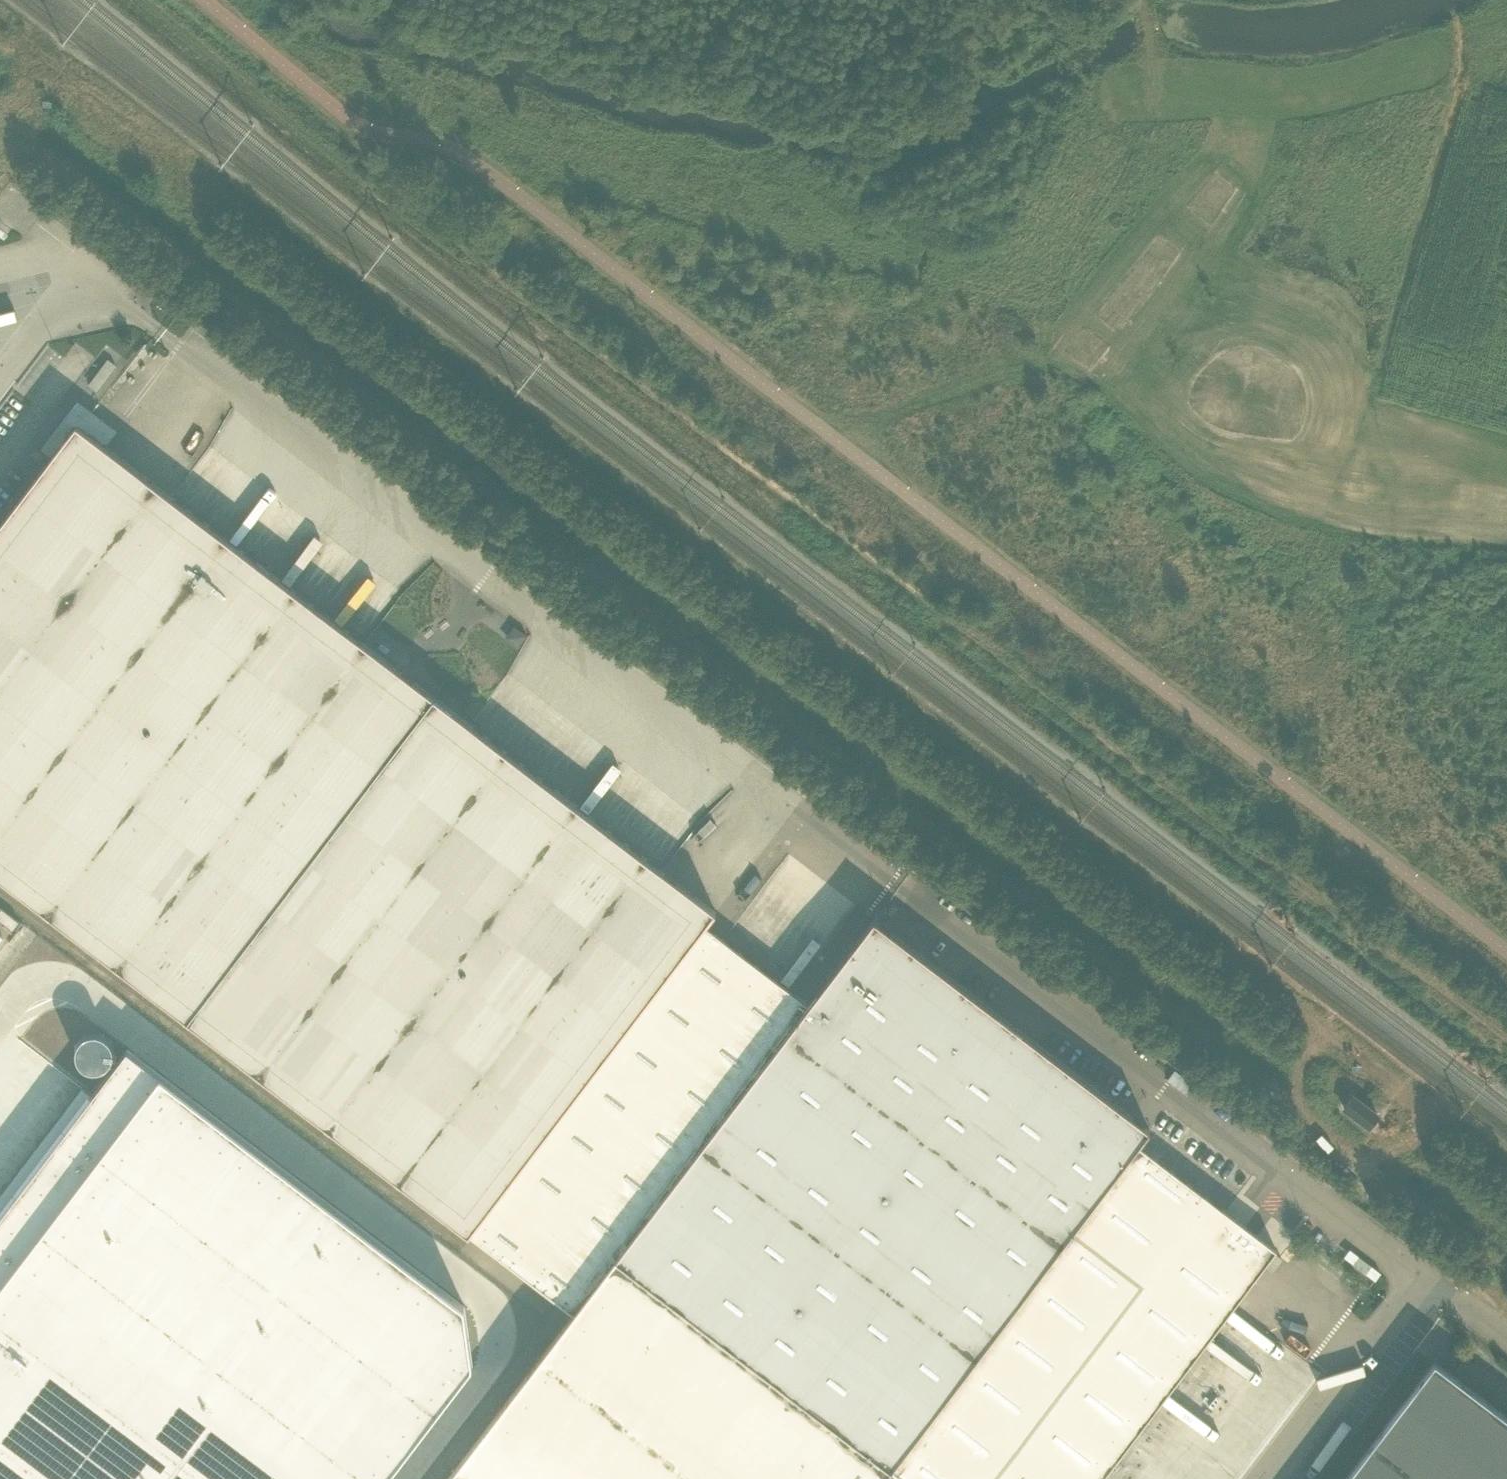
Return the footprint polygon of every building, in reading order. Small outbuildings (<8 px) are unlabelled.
[(713,908),(102,443),(112,430),(79,405),(47,447),(55,453),(0,525),(0,876),(466,1231),(713,908)] [(469,1233),(574,1312),(615,1258),(809,1005),(704,925),(469,1233)] [(473,1364),(465,1305),(128,1048),(93,1094),(83,1086),(0,1195),(0,1478),(385,1478),(473,1364)] [(1370,1127),(1378,1115),(1352,1096),(1344,1107),(1370,1127)] [(1276,1250),(1138,1145),(891,1468),(615,1258),(574,1312),(446,1478),(1101,1478),(1276,1250)] [(1435,1361),(1344,1478),(1506,1478),(1506,1416),(1435,1361)]
